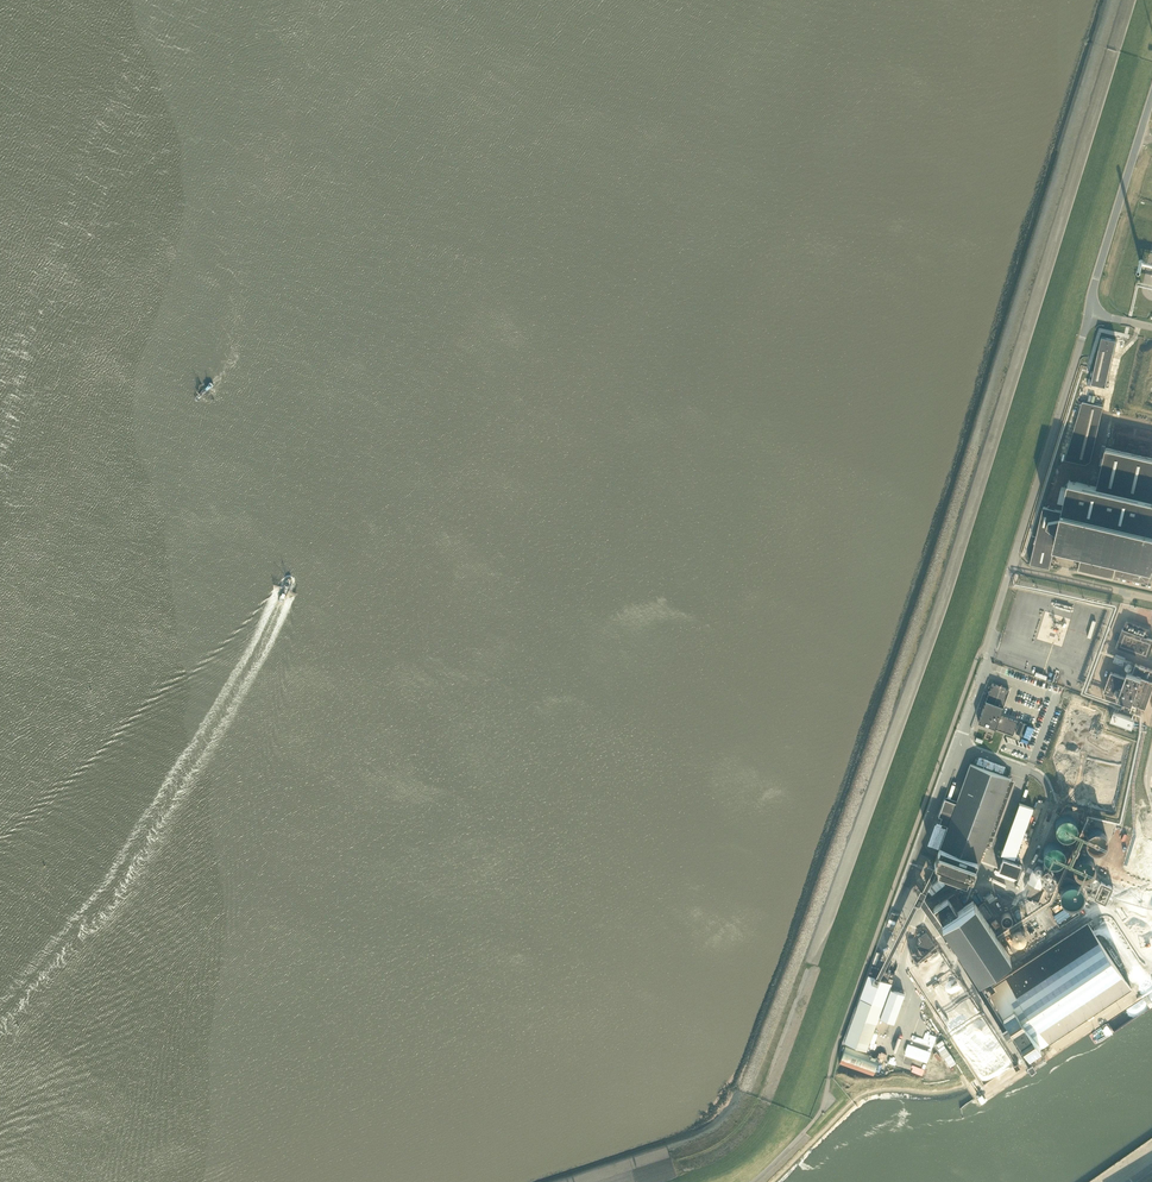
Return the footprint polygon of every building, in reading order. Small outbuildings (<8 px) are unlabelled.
[(1116,340),(1102,337),(1091,384),(1105,387),(1116,340)] [(1082,402),(1065,460),(1085,464),(1090,461),(1102,408),(1082,402)] [(1106,448),(1097,486),(1069,480),(1062,511),(1043,506),(1030,564),(1050,568),(1056,543),(1083,549),(1078,570),(1117,579),(1117,577),(1149,584),(1150,579),(1151,579),(1151,575),(1151,570),(1149,569),(1150,564),(1151,565),(1151,458),(1106,448)] [(1126,620),(1123,629),(1123,628),(1116,646),(1148,658),(1151,648),(1151,639),(1147,637),(1150,629),(1126,620)] [(1020,636),(1035,641),(1039,627),(1023,623),(1020,636)] [(1055,655),(1059,646),(1046,641),(1043,650),(1055,655)] [(1001,661),(1008,664),(1011,656),(1003,654),(1001,661)] [(1116,654),(1113,661),(1123,665),(1125,658),(1116,654)] [(1033,671),(1035,663),(1018,657),(1015,665),(1033,671)] [(1111,672),(1104,692),(1146,707),(1151,690),(1151,669),(1136,663),(1132,672),(1128,671),(1125,677),(1111,672)] [(1049,679),(1059,682),(1061,675),(1051,672),(1049,679)] [(990,690),(978,722),(1013,735),(1018,721),(1000,715),(1009,690),(992,683),(991,685),(988,687),(990,690)] [(1111,718),(1132,726),(1135,717),(1114,709),(1111,718)] [(1027,724),(1020,722),(1016,733),(1023,736),(1027,724)] [(945,799),(938,816),(950,820),(934,863),(939,865),(937,871),(949,875),(949,877),(954,879),(954,877),(966,881),(968,876),(972,877),(975,867),(977,868),(1010,778),(970,764),(956,803),(945,799)] [(1019,803),(998,860),(1012,865),(1033,808),(1019,803)] [(1067,815),(1066,815),(1065,815),(1063,815),(1062,816),(1061,816),(1060,817),(1059,817),(1058,818),(1057,819),(1056,820),(1056,821),(1055,822),(1055,824),(1055,825),(1055,826),(1055,827),(1055,828),(1055,830),(1056,831),(1056,832),(1057,833),(1058,834),(1059,835),(1060,835),(1061,836),(1062,836),(1063,837),(1065,837),(1066,837),(1067,837),(1068,837),(1069,836),(1071,836),(1072,835),(1073,834),(1074,833),(1074,832),(1075,831),(1076,830),(1076,829),(1076,828),(1076,827),(1076,825),(1076,824),(1076,823),(1076,822),(1075,821),(1074,820),(1074,819),(1073,818),(1072,817),(1071,816),(1069,816),(1068,815),(1067,815)] [(1085,843),(1086,844),(1086,845),(1087,847),(1088,848),(1089,849),(1090,849),(1092,850),(1093,851),(1094,851),(1096,851),(1097,851),(1099,851),(1100,850),(1101,849),(1103,849),(1104,848),(1105,847),(1105,845),(1106,844),(1106,843),(1107,841),(1107,840),(1107,839),(1106,837),(1106,836),(1105,834),(1105,833),(1104,832),(1102,831),(1101,830),(1100,830),(1099,829),(1097,829),(1096,829),(1094,829),(1093,829),(1092,830),(1090,830),(1089,831),(1088,832),(1087,833),(1086,835),(1086,836),(1085,837),(1085,839),(1085,840),(1085,841),(1085,843)] [(1042,853),(1042,854),(1043,856),(1043,857),(1043,858),(1044,859),(1045,860),(1045,861),(1046,862),(1047,862),(1048,863),(1049,863),(1050,864),(1051,864),(1053,864),(1054,864),(1055,864),(1056,864),(1057,863),(1058,863),(1059,862),(1060,862),(1061,861),(1062,860),(1063,859),(1063,858),(1064,857),(1064,856),(1064,855),(1064,853),(1064,852),(1064,851),(1064,850),(1063,849),(1063,848),(1062,847),(1061,846),(1061,845),(1060,844),(1059,844),(1058,843),(1056,843),(1055,843),(1054,842),(1053,842),(1052,842),(1051,843),(1049,843),(1048,844),(1047,844),(1046,845),(1045,846),(1045,847),(1044,848),(1043,849),(1043,850),(1043,851),(1042,852),(1042,853)] [(1073,867),(1072,867),(1073,867),(1073,868),(1073,869),(1073,870),(1073,871),(1074,872),(1074,873),(1075,873),(1075,874),(1076,875),(1077,876),(1078,876),(1078,877),(1079,877),(1080,877),(1080,878),(1081,878),(1082,878),(1083,878),(1084,878),(1085,878),(1086,878),(1087,877),(1088,877),(1089,877),(1089,876),(1090,876),(1090,875),(1091,875),(1091,874),(1092,874),(1092,873),(1093,873),(1093,872),(1093,871),(1094,871),(1094,870),(1094,869),(1094,868),(1094,867),(1094,866),(1094,865),(1094,864),(1094,863),(1093,863),(1093,862),(1093,861),(1092,861),(1092,860),(1091,859),(1090,859),(1090,858),(1089,858),(1089,857),(1088,857),(1087,857),(1086,857),(1086,856),(1085,856),(1084,856),(1083,856),(1082,856),(1081,856),(1080,857),(1079,857),(1078,857),(1078,858),(1077,858),(1076,859),(1075,860),(1075,861),(1074,861),(1074,862),(1073,863),(1073,864),(1073,865),(1073,866),(1073,867)] [(1034,864),(1034,865),(1033,866),(1033,867),(1034,868),(1034,869),(1035,869),(1035,870),(1036,870),(1037,870),(1038,870),(1039,870),(1040,870),(1041,869),(1041,868),(1042,868),(1042,867),(1042,866),(1042,865),(1041,864),(1041,863),(1040,863),(1039,862),(1038,862),(1037,862),(1036,862),(1035,863),(1034,864)] [(1048,866),(1047,866),(1046,866),(1045,866),(1044,866),(1043,867),(1042,867),(1042,868),(1041,869),(1041,870),(1041,871),(1042,872),(1042,873),(1042,874),(1043,874),(1044,875),(1045,875),(1046,875),(1047,875),(1048,875),(1049,874),(1050,873),(1050,872),(1051,871),(1051,870),(1051,869),(1050,869),(1050,868),(1049,867),(1049,866),(1048,866)] [(1045,875),(1033,870),(1025,887),(1029,889),(1026,896),(1038,901),(1044,888),(1040,886),(1045,875)] [(1053,877),(1052,877),(1051,876),(1050,875),(1049,875),(1048,875),(1047,875),(1047,876),(1046,876),(1045,877),(1044,878),(1044,879),(1044,880),(1044,881),(1044,882),(1045,883),(1046,884),(1047,884),(1047,885),(1048,885),(1049,885),(1050,885),(1051,884),(1052,883),(1053,883),(1053,882),(1053,881),(1053,880),(1053,879),(1053,878),(1053,877)] [(1098,882),(1099,881),(1099,880),(1098,879),(1098,878),(1097,877),(1096,876),(1095,876),(1094,876),(1093,876),(1092,876),(1091,876),(1090,877),(1090,878),(1089,878),(1089,879),(1089,880),(1089,881),(1089,882),(1089,883),(1090,884),(1091,884),(1091,885),(1092,885),(1093,885),(1094,885),(1095,885),(1096,885),(1097,884),(1098,883),(1098,882)] [(1105,904),(1113,887),(1100,881),(1092,898),(1105,904)] [(1083,897),(1083,895),(1083,894),(1083,893),(1083,891),(1083,890),(1082,889),(1081,888),(1081,887),(1080,886),(1079,885),(1078,884),(1077,883),(1075,883),(1074,882),(1073,882),(1072,882),(1070,882),(1069,882),(1068,883),(1066,883),(1065,884),(1064,884),(1063,885),(1062,886),(1061,887),(1061,888),(1060,890),(1060,891),(1059,892),(1059,893),(1059,895),(1059,896),(1060,897),(1060,899),(1061,900),(1061,901),(1062,902),(1063,903),(1064,904),(1065,904),(1066,905),(1068,906),(1069,906),(1070,906),(1072,906),(1073,906),(1074,906),(1075,905),(1077,905),(1078,904),(1079,903),(1080,902),(1081,901),(1082,900),(1082,899),(1083,898),(1083,897)] [(986,920),(993,915),(984,902),(977,907),(973,900),(963,907),(955,893),(933,907),(934,909),(929,912),(937,924),(941,921),(951,936),(945,940),(948,945),(954,941),(978,976),(1010,955),(986,920)] [(1012,918),(1012,917),(1011,916),(1011,915),(1010,914),(1010,913),(1009,913),(1008,912),(1006,912),(1005,912),(1004,912),(1003,913),(1002,914),(1002,915),(1001,916),(1001,917),(1001,918),(1001,919),(1001,920),(1002,921),(1003,922),(1004,922),(1005,923),(1006,923),(1007,923),(1008,923),(1009,922),(1010,921),(1011,920),(1011,919),(1012,918)] [(890,913),(888,920),(895,922),(897,915),(890,913)] [(1030,1055),(1131,988),(1088,922),(987,990),(1006,1019),(1000,1023),(1008,1035),(1014,1031),(1030,1055)] [(1010,936),(1011,938),(1011,939),(1012,940),(1013,941),(1014,942),(1015,943),(1017,943),(1018,943),(1020,943),(1021,943),(1022,942),(1023,941),(1024,940),(1025,939),(1026,937),(1026,936),(1026,935),(1025,933),(1025,932),(1024,931),(1023,930),(1022,929),(1021,928),(1019,928),(1018,928),(1016,928),(1015,928),(1014,929),(1013,930),(1012,931),(1011,932),(1010,933),(1010,935),(1010,936)] [(922,954),(935,945),(926,932),(919,937),(922,942),(917,946),(922,954)] [(844,1042),(867,1051),(891,983),(887,982),(889,977),(893,978),(894,974),(872,966),(844,1042)] [(890,989),(880,1018),(894,1023),(904,994),(890,989)] [(928,1032),(930,1026),(902,1018),(899,1027),(911,1031),(908,1039),(914,1041),(918,1029),(928,1032)] [(890,1051),(903,1053),(904,1050),(906,1050),(907,1046),(902,1045),(902,1046),(898,1046),(898,1045),(891,1044),(890,1051)] [(839,1064),(873,1076),(879,1059),(845,1047),(839,1064)] [(979,1097),(983,1102),(987,1099),(983,1094),(979,1097)]
